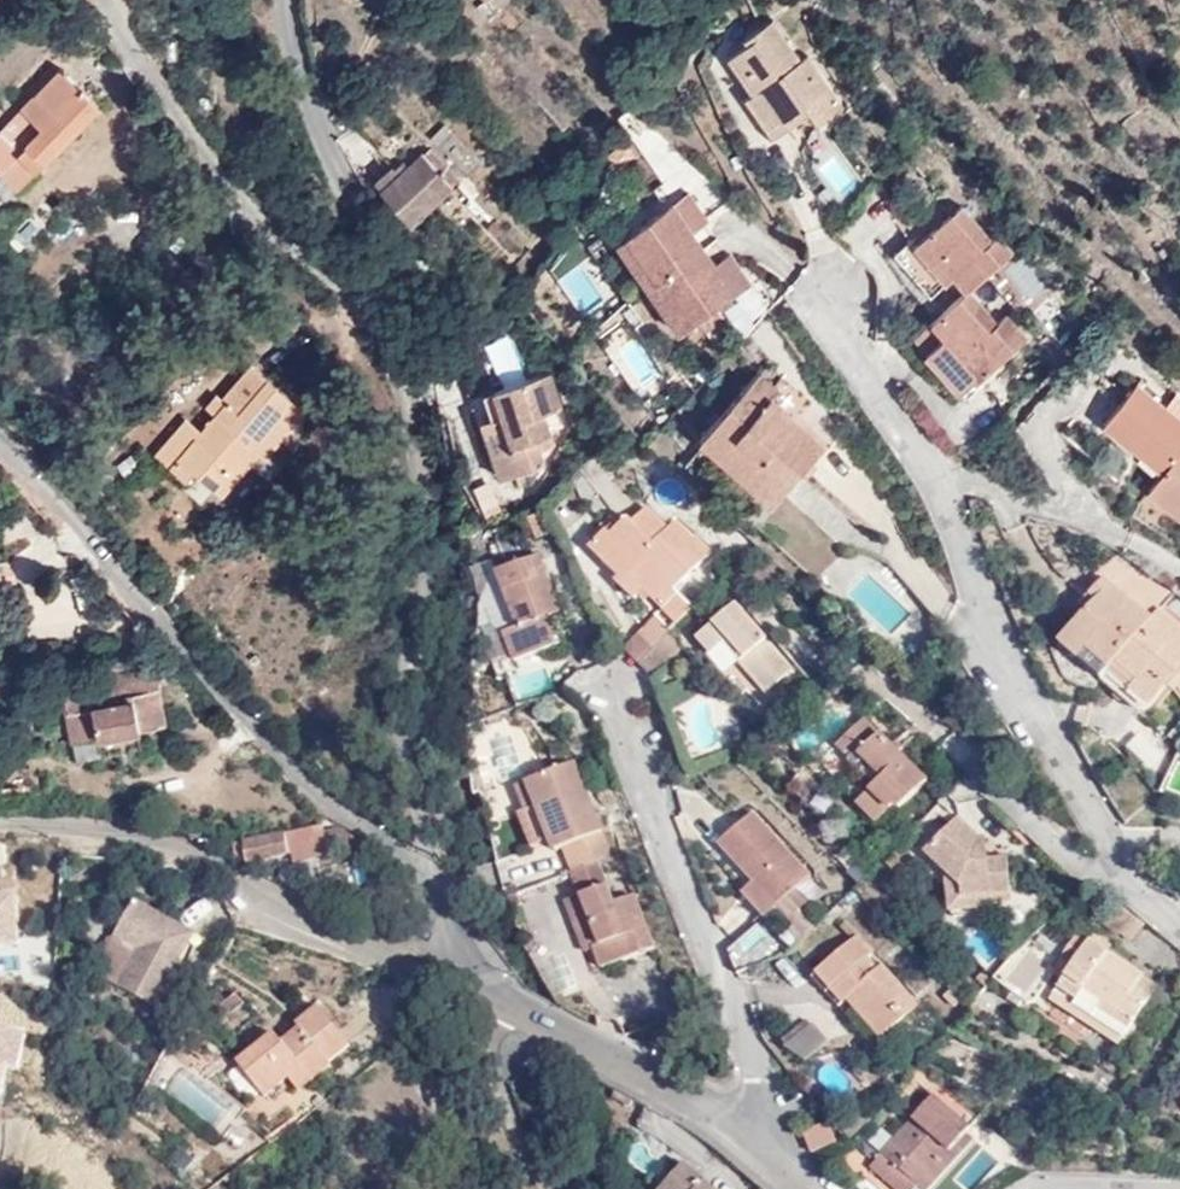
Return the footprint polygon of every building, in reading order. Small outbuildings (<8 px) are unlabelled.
[(825,132),(848,114),(815,59),(805,64),(779,24),(750,43),(753,49),(734,60),(757,98),(748,104),(774,142),(813,116),(825,132)] [(31,170),(92,103),(53,68),(19,108),(38,125),(12,154),(31,170)] [(453,180),(425,148),(374,191),(400,225),(453,180)] [(693,197),(678,208),(697,235),(712,225),(693,197)] [(979,291),(1021,255),(1004,235),(997,241),(967,206),(920,247),(914,241),(901,255),(935,297),(957,279),(973,297),(979,291)] [(697,235),(678,208),(620,245),(682,336),(700,325),(719,311),(740,298),(719,268),(697,235)] [(574,245),(543,265),(575,313),(606,293),(574,245)] [(1026,303),(1048,288),(1027,256),(1004,271),(1026,303)] [(732,257),(719,268),(740,298),(753,287),(732,257)] [(973,297),(920,342),(968,401),(992,386),(985,377),(1033,341),(1016,317),(1007,324),(979,291),(973,297)] [(719,311),(700,325),(708,337),(728,324),(719,311)] [(250,368),(221,403),(223,405),(213,417),(200,434),(183,421),(153,457),(184,482),(180,487),(222,522),(250,490),(265,489),(302,444),(300,420),(299,419),(303,413),(250,368)] [(542,466),(538,454),(534,442),(548,437),(540,416),(560,409),(547,374),(481,396),(490,421),(480,425),(499,481),(542,466)] [(774,513),(825,450),(776,402),(782,395),(761,375),(700,444),(774,513)] [(1141,384),(1106,429),(1130,452),(1134,448),(1165,477),(1149,496),(1179,525),(1179,420),(1141,384)] [(223,405),(221,403),(216,399),(206,412),(213,417),(223,405)] [(534,442),(538,454),(552,449),(548,437),(534,442)] [(481,519),(498,513),(488,484),(471,490),(481,519)] [(637,636),(641,639),(679,603),(670,596),(710,556),(692,539),(690,540),(673,524),(667,531),(645,512),(632,527),(624,522),(617,529),(613,526),(588,552),(618,580),(614,584),(633,602),(641,594),(659,611),(637,636)] [(561,615),(537,558),(522,566),(517,554),(491,564),(517,631),(502,637),(513,666),(559,647),(549,621),(561,615)] [(0,566),(0,603),(17,600),(9,564),(0,566)] [(1061,650),(1101,684),(1154,619),(1109,582),(1094,600),(1098,604),(1061,650)] [(1179,624),(1179,602),(1173,596),(1162,609),(1179,624)] [(679,603),(641,639),(653,650),(666,636),(689,613),(679,603)] [(765,696),(792,673),(732,607),(695,642),(708,657),(721,646),(765,696)] [(1162,609),(1154,619),(1101,684),(1139,715),(1151,715),(1179,679),(1179,625),(1162,609)] [(637,636),(623,650),(626,653),(641,639),(637,636)] [(666,636),(653,650),(637,666),(653,680),(681,650),(666,636)] [(641,639),(626,653),(638,665),(653,650),(641,639)] [(163,728),(155,688),(152,673),(95,683),(97,694),(61,702),(70,747),(163,728)] [(899,813),(925,784),(862,721),(836,748),(847,759),(847,762),(873,788),(856,807),(877,826),(893,809),(899,813)] [(1131,739),(1121,762),(1160,778),(1169,755),(1131,739)] [(561,852),(566,865),(607,848),(572,765),(514,789),(524,813),(533,809),(548,843),(554,855),(561,852)] [(529,851),(548,843),(533,809),(524,813),(514,816),(529,851)] [(762,920),(809,878),(751,816),(716,848),(751,886),(740,896),(762,920)] [(990,896),(1010,894),(1006,861),(986,862),(973,864),(968,860),(977,843),(954,821),(924,857),(944,874),(948,915),(991,909),(991,907),(989,907),(990,896)] [(325,849),(321,825),(242,840),(247,864),(325,849)] [(973,864),(986,862),(984,842),(977,843),(968,860),(973,864)] [(607,848),(566,865),(570,873),(595,863),(610,857),(607,848)] [(595,863),(570,873),(568,874),(579,897),(604,888),(595,863)] [(604,888),(579,897),(578,898),(597,947),(590,950),(592,954),(599,972),(654,951),(632,898),(613,906),(604,888)] [(1011,906),(1010,894),(990,896),(989,907),(991,907),(1011,906)] [(166,925),(169,917),(127,895),(109,930),(134,944),(115,981),(151,999),(184,935),(166,925)] [(597,947),(578,898),(561,905),(582,956),(592,954),(590,950),(597,947)] [(1107,916),(1135,935),(1143,926),(1115,905),(1107,916)] [(1127,944),(1135,935),(1107,916),(1100,924),(1127,944)] [(187,927),(169,917),(166,925),(184,935),(187,927)] [(1121,1042),(1134,1023),(1148,1002),(1143,998),(1134,990),(1140,982),(1141,979),(1086,941),(1084,943),(1077,939),(1058,964),(1069,971),(1048,1002),(1117,1048),(1121,1042)] [(887,1051),(923,1019),(879,969),(875,972),(866,961),(869,958),(854,941),(809,980),(838,1011),(845,1004),(887,1051)] [(1134,990),(1143,998),(1150,989),(1140,982),(1134,990)] [(330,1056),(351,1041),(321,998),(298,1015),(302,1022),(283,1034),(278,1028),(239,1057),(265,1094),(293,1075),(301,1087),(334,1062),(330,1056)] [(799,1072),(828,1048),(806,1022),(777,1046),(799,1072)] [(1144,1030),(1134,1023),(1121,1042),(1132,1049),(1144,1030)] [(965,1136),(977,1120),(940,1089),(868,1172),(889,1188),(918,1188),(965,1136)] [(813,1156),(837,1146),(822,1128),(803,1134),(813,1156)] [(965,1136),(918,1188),(932,1188),(972,1141),(965,1136)] [(671,1171),(652,1188),(687,1188),(671,1171)]
